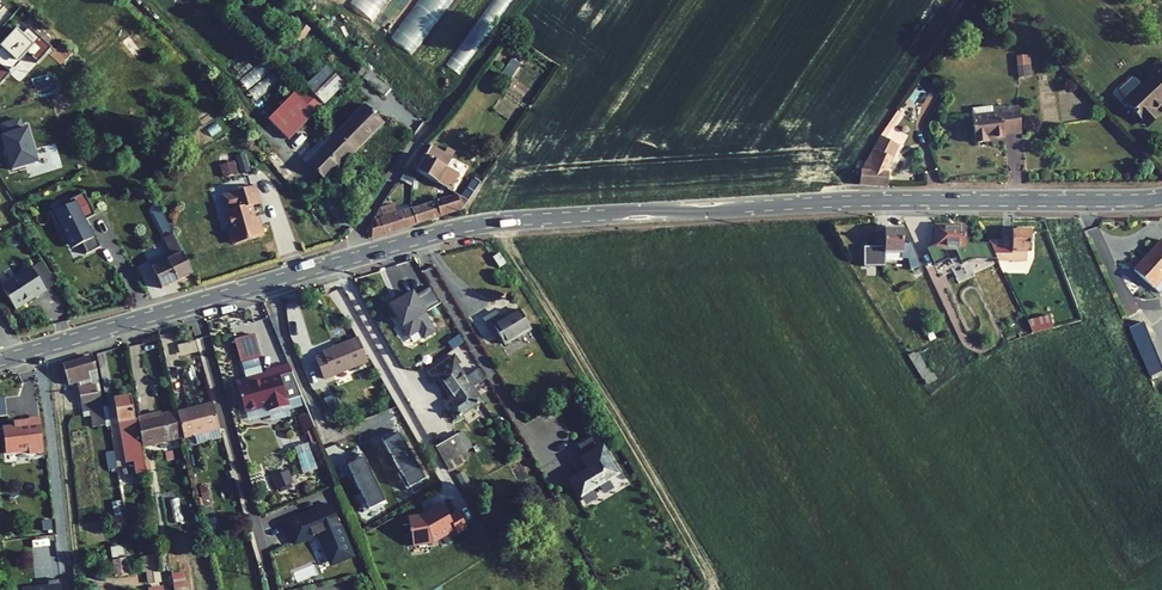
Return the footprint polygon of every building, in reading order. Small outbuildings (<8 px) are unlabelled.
[(391,0),(355,0),(351,6),(374,23),(391,0)] [(391,38),(413,54),(453,0),(419,0),(391,38)] [(310,30),(301,23),(292,37),(298,41),(300,43),(310,30)] [(0,83),(26,54),(36,64),(50,48),(29,29),(22,36),(17,31),(0,48),(0,83)] [(458,74),(483,40),(470,30),(445,65),(458,74)] [(121,42),(133,56),(140,50),(128,36),(121,42)] [(1146,48),(1134,60),(1140,66),(1133,73),(1116,89),(1114,91),(1137,113),(1147,103),(1143,100),(1161,81),(1161,64),(1146,48)] [(501,69),(507,76),(519,66),(513,59),(501,69)] [(524,62),(495,104),(514,117),(543,75),(524,62)] [(357,73),(383,96),(390,89),(363,65),(357,73)] [(1126,66),(1121,66),(1109,78),(1109,82),(1116,89),(1133,73),(1126,66)] [(307,89),(299,98),(314,113),(343,84),(325,67),(305,87),(307,89)] [(268,130),(267,131),(282,146),(314,113),(299,98),(289,108),(268,130)] [(883,98),(866,124),(871,126),(887,101),(883,98)] [(963,136),(975,136),(974,132),(993,131),(993,127),(1008,126),(1006,100),(991,101),(991,105),(961,107),(963,136)] [(289,108),(283,102),(261,123),(268,130),(289,108)] [(353,152),(383,122),(364,105),(335,134),(353,152)] [(242,122),(245,120),(237,110),(234,113),(242,122)] [(231,115),(240,125),(242,122),(234,113),(231,115)] [(4,136),(1,137),(11,170),(37,162),(27,129),(23,130),(19,120),(1,125),(4,136)] [(885,133),(871,126),(866,124),(848,158),(848,172),(876,172),(876,158),(872,158),(885,133)] [(335,134),(331,130),(302,159),(306,164),(335,134)] [(325,182),(353,152),(335,134),(306,164),(325,182)] [(431,146),(416,172),(446,189),(449,185),(452,187),(459,174),(446,167),(452,157),(444,153),(431,146)] [(455,152),(447,148),(444,153),(452,157),(455,152)] [(274,155),(271,157),(288,178),(292,174),(274,155)] [(267,161),(285,181),(288,178),(271,157),(267,161)] [(222,177),(237,172),(233,160),(218,165),(222,177)] [(400,179),(411,185),(412,175),(405,171),(400,179)] [(480,183),(474,179),(461,198),(467,201),(480,183)] [(237,212),(228,215),(232,229),(228,230),(231,242),(235,244),(261,236),(263,233),(260,223),(257,224),(252,206),(260,203),(255,186),(231,193),(237,212)] [(81,243),(87,253),(100,247),(90,226),(87,227),(84,222),(86,222),(85,220),(95,215),(84,193),(73,198),(75,202),(72,203),(51,214),(56,225),(59,224),(66,238),(69,236),(74,247),(81,243)] [(231,193),(222,195),(228,215),(237,212),(231,193)] [(416,224),(461,210),(467,201),(461,198),(457,195),(411,210),(416,224)] [(157,204),(152,207),(155,213),(160,211),(157,204)] [(368,228),(371,238),(416,224),(411,210),(397,214),(393,204),(379,209),(374,221),(368,228)] [(149,264),(161,289),(192,273),(160,211),(155,213),(153,214),(165,238),(163,239),(173,257),(167,260),(165,256),(149,264)] [(923,213),(922,233),(951,235),(952,215),(923,213)] [(997,228),(972,227),(973,230),(978,241),(997,241),(997,237),(1016,238),(1016,216),(998,215),(997,228)] [(871,217),(870,241),(886,242),(887,219),(871,217)] [(1118,251),(1136,268),(1161,239),(1161,236),(1147,222),(1118,251)] [(66,238),(71,249),(74,247),(69,236),(66,238),(59,224),(56,225),(63,239),(66,238)] [(919,233),(912,237),(921,255),(929,251),(919,233)] [(901,240),(896,243),(902,255),(907,253),(901,240)] [(492,257),(499,267),(505,263),(499,253),(492,257)] [(41,261),(30,268),(45,291),(55,284),(41,261)] [(0,287),(15,309),(45,291),(30,268),(0,287)] [(423,339),(436,332),(425,313),(441,304),(431,287),(415,297),(413,292),(389,306),(407,337),(418,331),(423,339)] [(497,333),(504,345),(531,329),(519,309),(501,320),(496,312),(484,319),(493,335),(497,333)] [(1031,333),(1054,327),(1050,313),(1028,320),(1031,333)] [(1154,377),(1161,373),(1161,366),(1146,322),(1132,328),(1154,377)] [(253,335),(234,340),(240,362),(259,357),(253,335)] [(366,361),(357,338),(323,352),(324,355),(316,358),(324,379),(334,375),(333,374),(347,368),(348,369),(366,361)] [(446,407),(455,420),(482,401),(456,365),(460,363),(454,355),(428,373),(434,381),(437,378),(454,402),(446,407)] [(80,405),(88,403),(89,411),(92,427),(105,425),(102,407),(96,370),(92,357),(62,365),(68,385),(76,383),(80,405)] [(256,382),(237,387),(244,412),(267,406),(268,412),(288,406),(286,401),(301,396),(288,364),(265,371),(265,373),(262,374),(263,377),(256,379),(256,382)] [(262,374),(236,381),(237,387),(256,382),(256,379),(263,377),(262,374)] [(335,395),(325,400),(331,415),(341,411),(335,395)] [(134,418),(130,396),(114,399),(126,464),(135,462),(137,477),(145,475),(136,418),(134,418)] [(80,405),(82,412),(89,411),(88,403),(80,405)] [(195,411),(194,408),(177,413),(183,437),(183,439),(219,429),(213,406),(195,411)] [(183,437),(177,413),(176,411),(148,418),(148,415),(137,418),(142,447),(183,437)] [(297,418),(303,432),(310,429),(308,422),(305,415),(297,418)] [(28,451),(29,454),(43,452),(39,418),(28,419),(29,425),(2,428),(5,453),(28,451)] [(397,473),(407,489),(425,479),(396,430),(380,439),(400,472),(397,473)] [(435,446),(449,469),(467,459),(467,451),(472,448),(462,431),(435,446)] [(312,447),(317,445),(312,433),(308,435),(312,447)] [(596,438),(580,448),(588,460),(586,461),(594,475),(587,479),(585,477),(575,484),(584,499),(622,475),(605,449),(603,450),(596,438)] [(117,469),(114,451),(106,452),(109,471),(117,469)] [(363,512),(385,502),(362,456),(346,464),(360,493),(355,496),(363,512)] [(292,483),(287,470),(271,476),(276,489),(292,483)] [(456,476),(463,489),(471,484),(464,471),(456,476)] [(199,487),(208,528),(215,526),(205,486),(199,487)] [(351,556),(330,504),(285,522),(294,544),(318,534),(325,552),(332,550),(336,562),(351,556)] [(466,528),(457,513),(448,518),(440,505),(429,511),(430,513),(423,517),(423,516),(407,519),(410,531),(409,531),(409,534),(410,534),(413,546),(433,543),(455,530),(457,534),(466,528)] [(112,558),(129,555),(128,545),(111,547),(112,558)] [(330,564),(336,562),(332,550),(325,552),(330,564)] [(155,556),(140,558),(142,573),(145,572),(147,582),(159,580),(155,556)] [(114,576),(126,575),(125,563),(113,565),(114,576)] [(21,589),(61,589),(60,579),(47,581),(48,586),(21,589)]
